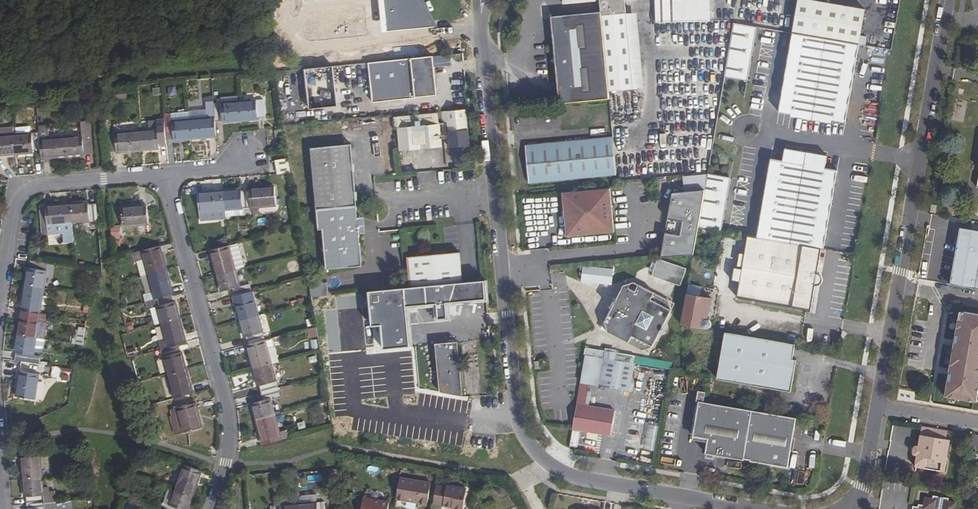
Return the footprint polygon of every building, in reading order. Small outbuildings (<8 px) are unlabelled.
[(386,26),(416,23),(433,22),(423,2),(422,0),(384,0),(386,26)] [(601,12),(608,91),(633,89),(626,13),(612,14),(610,0),(600,0),(601,12)] [(612,14),(626,13),(625,0),(610,0),(612,14)] [(865,9),(813,0),(798,0),(792,33),(859,44),(865,9)] [(601,12),(551,17),(554,57),(550,61),(554,64),(555,64),(559,104),(609,99),(608,91),(601,12)] [(757,27),(733,23),(724,77),(747,81),(757,27)] [(859,44),(792,33),(791,38),(858,49),(859,44)] [(845,124),(858,49),(791,38),(779,112),(791,114),(790,117),(833,124),(833,121),(845,124)] [(433,56),(369,62),(373,102),(416,98),(416,97),(437,95),(436,78),(432,79),(432,73),(435,73),(433,56)] [(239,103),(241,120),(258,119),(258,118),(265,117),(263,101),(239,103)] [(215,119),(215,122),(223,121),(223,122),(241,120),(239,103),(214,105),(215,111),(215,119)] [(462,110),(442,112),(443,122),(450,122),(451,131),(455,131),(456,136),(460,135),(460,130),(464,130),(462,110)] [(215,119),(215,111),(190,113),(190,121),(215,119)] [(190,121),(190,113),(164,116),(165,123),(190,121)] [(438,113),(393,117),(396,151),(441,147),(438,113)] [(190,121),(192,139),(217,137),(215,122),(215,119),(190,121)] [(165,123),(166,140),(172,139),(173,141),(192,139),(190,121),(165,123)] [(91,153),(89,122),(82,123),(83,136),(65,137),(67,156),(84,155),(84,154),(91,153)] [(140,131),(142,150),(159,149),(158,140),(166,140),(165,123),(156,124),(157,130),(140,131)] [(14,136),(14,127),(0,129),(0,156),(16,154),(14,136)] [(115,134),(117,153),(142,150),(140,131),(115,134)] [(14,136),(16,154),(33,153),(32,151),(41,150),(40,133),(14,136)] [(49,149),(50,159),(67,156),(65,137),(48,139),(47,133),(40,133),(41,150),(49,149)] [(613,137),(525,145),(529,183),(616,174),(613,137)] [(351,144),(311,148),(317,209),(357,206),(351,144)] [(821,249),(824,249),(837,170),(825,168),(827,156),(785,149),(783,161),(770,159),(757,238),(821,249)] [(290,173),(288,158),(275,161),(278,174),(290,173)] [(730,177),(707,173),(704,190),(698,227),(721,231),(730,177)] [(250,190),(251,208),(276,206),(274,187),(250,189),(250,190)] [(610,188),(562,192),(566,236),(614,231),(610,188)] [(224,191),(226,210),(251,208),(250,190),(241,191),(241,190),(224,191)] [(698,227),(704,190),(672,193),(668,219),(671,220),(670,228),(669,233),(665,233),(661,257),(693,255),(698,227)] [(199,195),(200,212),(226,210),(224,191),(206,193),(206,194),(199,195)] [(200,212),(199,196),(191,197),(193,213),(200,213),(200,212)] [(72,204),(74,223),(97,221),(96,204),(87,205),(87,203),(72,204)] [(43,225),(49,225),(50,235),(65,233),(65,243),(75,243),(74,223),(72,204),(41,207),(43,225)] [(121,208),(122,227),(147,224),(146,206),(121,208)] [(357,206),(317,209),(319,229),(323,229),(327,269),(350,267),(350,262),(362,261),(359,234),(359,230),(353,230),(352,222),(358,221),(358,217),(357,206)] [(252,215),(251,208),(226,210),(227,217),(252,215)] [(227,220),(227,217),(226,210),(200,212),(200,213),(201,221),(201,222),(227,220)] [(201,221),(200,213),(193,213),(193,222),(201,221)] [(358,221),(352,222),(353,230),(359,230),(359,234),(363,233),(362,217),(358,217),(358,221)] [(112,240),(121,239),(119,227),(111,228),(112,240)] [(950,285),(977,289),(977,231),(960,228),(950,285)] [(747,236),(737,297),(811,310),(821,249),(757,238),(747,236)] [(229,246),(235,270),(244,268),(238,243),(229,246)] [(143,261),(147,276),(166,271),(159,246),(140,252),(130,254),(133,264),(137,262),(143,261)] [(210,251),(216,275),(235,270),(229,246),(210,251)] [(459,252),(407,257),(409,287),(462,283),(459,252)] [(683,286),(689,268),(659,259),(654,277),(683,286)] [(27,268),(24,285),(43,288),(47,264),(29,261),(28,268),(27,268)] [(142,278),(147,276),(143,261),(137,262),(142,278)] [(614,284),(615,268),(584,266),(583,283),(614,284)] [(232,288),(234,296),(250,292),(248,284),(240,287),(235,270),(216,275),(221,291),(232,288)] [(147,276),(154,301),(170,296),(168,288),(170,288),(166,271),(147,276)] [(148,302),(154,301),(147,276),(142,278),(148,302)] [(409,287),(367,291),(370,327),(380,326),(382,349),(408,346),(404,307),(436,304),(437,319),(446,318),(445,303),(486,299),(484,280),(462,283),(409,287)] [(664,324),(672,310),(675,304),(634,282),(623,285),(605,322),(608,332),(649,354),(653,347),(660,333),(667,331),(664,324)] [(24,285),(21,310),(22,310),(39,313),(43,288),(24,285)] [(235,305),(239,321),(257,316),(250,292),(234,296),(237,304),(235,305)] [(680,324),(707,329),(708,329),(709,328),(710,327),(711,326),(711,325),(711,324),(710,323),(710,322),(709,321),(706,321),(710,299),(686,295),(680,324)] [(154,301),(160,325),(179,319),(174,302),(172,303),(170,296),(154,301)] [(19,318),(17,335),(35,339),(38,321),(39,313),(22,310),(21,319),(19,318)] [(945,396),(976,402),(977,391),(977,378),(977,377),(976,377),(975,377),(975,374),(977,375),(977,315),(965,312),(963,320),(958,319),(956,335),(959,335),(957,347),(954,347),(950,369),(953,369),(951,381),(948,380),(945,396)] [(47,322),(48,314),(39,313),(38,321),(47,322)] [(246,337),(247,345),(264,341),(257,316),(239,321),(244,338),(246,337)] [(160,325),(167,349),(178,346),(185,344),(179,319),(160,325)] [(44,340),(47,322),(38,321),(35,339),(44,340)] [(85,343),(87,329),(77,328),(76,341),(85,343)] [(310,338),(319,337),(318,328),(309,329),(310,338)] [(725,332),(717,379),(791,392),(796,360),(792,359),(795,344),(725,332)] [(16,353),(14,361),(32,364),(35,339),(17,335),(14,353),(16,353)] [(246,345),(253,370),(271,365),(267,350),(264,341),(247,345),(246,345)] [(457,342),(435,344),(439,392),(462,396),(456,362),(454,360),(453,360),(452,356),(459,356),(457,342)] [(161,351),(168,375),(186,370),(181,352),(180,353),(178,346),(167,349),(161,351)] [(279,363),(274,348),(267,350),(271,365),(279,363)] [(621,361),(585,355),(581,380),(630,388),(634,363),(621,361)] [(259,387),(261,394),(277,390),(271,365),(253,370),(257,387),(259,387)] [(61,379),(71,380),(72,370),(62,368),(61,379)] [(168,375),(174,400),(193,394),(186,370),(168,375)] [(19,372),(16,397),(34,399),(38,375),(19,372)] [(251,404),(255,421),(274,416),(269,400),(280,397),(277,390),(261,394),(263,401),(251,404)] [(796,418),(704,402),(705,392),(698,391),(696,401),(698,401),(693,436),(708,439),(705,453),(707,454),(706,456),(712,457),(712,455),(743,460),(743,458),(749,459),(749,461),(788,467),(796,418)] [(177,409),(184,433),(201,429),(194,404),(177,409)] [(577,404),(572,429),(610,436),(615,411),(577,404)] [(184,433),(177,409),(173,410),(175,417),(171,417),(176,435),(184,433)] [(255,421),(262,446),(288,439),(286,431),(278,434),(274,416),(255,421)] [(656,451),(661,426),(651,424),(646,449),(656,451)] [(944,472),(950,440),(945,439),(947,430),(933,428),(922,426),(920,435),(918,446),(915,446),(913,447),(912,453),(914,455),(916,455),(915,467),(944,472)] [(20,454),(22,479),(40,478),(38,453),(20,454)] [(184,465),(175,489),(192,495),(201,471),(184,465)] [(25,497),(26,505),(43,504),(40,478),(22,479),(24,497),(25,497)] [(428,482),(399,478),(396,499),(415,502),(415,503),(424,505),(428,482)] [(433,504),(451,507),(451,508),(463,508),(466,489),(446,486),(446,487),(436,485),(433,504)] [(161,508),(179,508),(182,508),(187,508),(192,495),(175,489),(170,505),(163,502),(161,508)] [(325,503),(324,496),(301,498),(299,501),(300,505),(325,503)] [(912,508),(954,508),(955,503),(948,502),(948,499),(933,496),(932,499),(925,498),(923,505),(918,505),(917,507),(912,506),(912,508)] [(361,508),(388,508),(389,502),(363,498),(361,508)]
